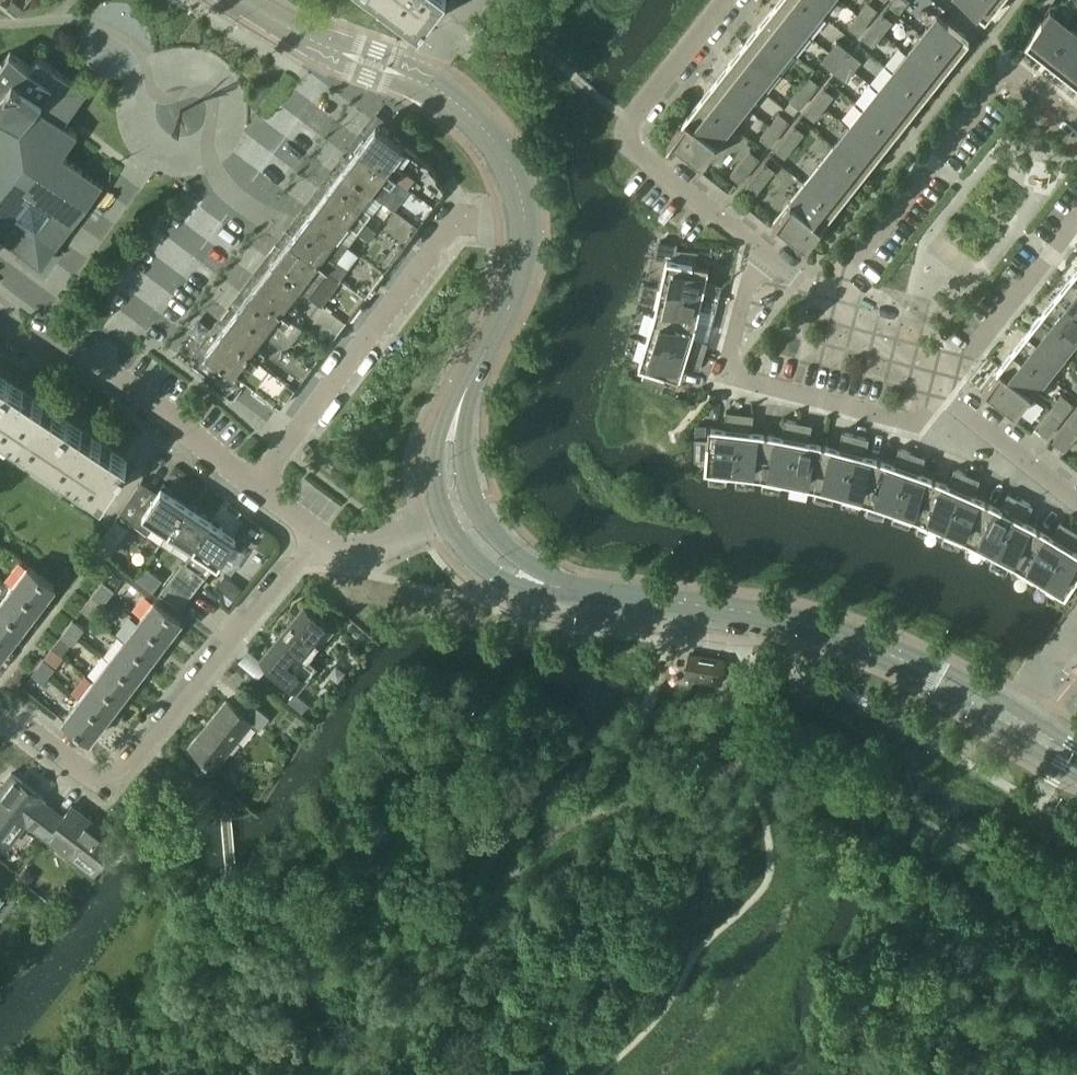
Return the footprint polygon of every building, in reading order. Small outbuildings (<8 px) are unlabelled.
[(6,7),(17,15),(23,7),(13,0),(11,0),(6,7)] [(418,28),(439,0),(381,0),(418,28)] [(804,31),(819,12),(805,0),(778,0),(772,7),(804,31)] [(819,12),(829,0),(805,0),(819,12)] [(909,0),(893,0),(890,4),(900,11),(909,0)] [(999,0),(963,0),(985,18),(999,0)] [(868,1),(858,13),(868,20),(877,8),(868,1)] [(758,25),(789,49),(804,31),(772,7),(758,25)] [(1026,42),(1044,57),(1070,26),(1050,11),(1026,42)] [(858,33),(868,20),(858,13),(848,25),(858,33)] [(883,13),(874,24),(884,31),(892,20),(883,13)] [(923,33),(953,57),(968,39),(937,14),(923,33)] [(873,45),(884,31),(874,24),(863,37),(873,45)] [(742,45),(774,69),(789,49),(758,25),(742,45)] [(1044,57),(1064,73),(1076,56),(1076,32),(1070,26),(1044,57)] [(907,52),(938,77),(953,57),(923,33),(907,52)] [(836,40),(829,50),(841,60),(849,50),(836,40)] [(728,63),(759,87),(774,69),(742,45),(728,63)] [(821,60),(833,70),(841,60),(829,50),(821,60)] [(849,50),(841,60),(854,69),(861,60),(849,50)] [(20,252),(21,252),(24,254),(53,250),(55,247),(56,247),(103,184),(62,154),(77,133),(63,123),(86,92),(37,56),(29,65),(9,51),(0,63),(0,237),(20,252)] [(893,70),(923,95),(938,77),(907,52),(893,70)] [(1064,73),(1076,83),(1076,56),(1064,73)] [(841,60),(833,70),(846,80),(854,69),(841,60)] [(714,81),(745,106),(759,87),(728,63),(714,81)] [(878,89),(910,112),(923,95),(893,70),(878,89)] [(809,75),(799,88),(809,95),(819,83),(809,75)] [(700,99),(730,124),(745,106),(714,81),(700,99)] [(824,87),(814,99),(823,108),(834,94),(824,87)] [(799,107),(809,95),(799,88),(789,100),(799,107)] [(863,107),(894,132),(910,112),(878,89),(863,107)] [(685,118),(715,143),(730,124),(700,99),(685,118)] [(814,119),(823,108),(814,99),(804,112),(814,119)] [(849,126),(880,149),(894,132),(863,107),(849,126)] [(779,112),(770,124),(779,133),(789,120),(779,112)] [(700,162),(715,143),(685,118),(669,137),(700,162)] [(359,144),(435,201),(444,188),(429,163),(375,123),(359,144)] [(760,137),(770,145),(779,133),(770,124),(760,137)] [(794,124),(784,137),(793,145),(804,132),(794,124)] [(835,143),(865,169),(880,149),(849,126),(835,143)] [(784,156),(793,145),(784,137),(775,149),(784,156)] [(820,162),(850,187),(865,169),(835,143),(820,162)] [(435,201),(359,144),(344,165),(419,222),(435,201)] [(750,149),(740,162),(750,169),(760,157),(750,149)] [(765,161),(754,174),(764,182),(775,169),(765,161)] [(730,174),(740,182),(750,169),(740,162),(730,174)] [(804,182),(836,206),(850,187),(820,162),(804,182)] [(403,243),(419,222),(344,165),(328,186),(403,243)] [(754,174),(745,186),(755,194),(764,182),(754,174)] [(789,201),(820,226),(836,206),(804,182),(789,201)] [(403,243),(328,186),(310,210),(385,267),(403,243)] [(805,245),(820,226),(789,201),(774,220),(805,245)] [(366,293),(385,267),(310,210),(291,236),(366,293)] [(347,317),(366,293),(291,236),(272,260),(347,317)] [(667,257),(661,284),(719,297),(721,284),(705,280),(709,265),(697,262),(696,263),(699,250),(677,247),(675,258),(667,257)] [(699,250),(697,262),(709,265),(711,252),(699,250)] [(329,342),(347,317),(272,260),(253,285),(328,342),(329,342)] [(1058,292),(1076,308),(1076,277),(1073,273),(1058,292)] [(661,284),(655,311),(695,322),(699,307),(716,311),(719,297),(661,284)] [(313,363),(328,342),(253,285),(238,306),(313,363)] [(1076,337),(1076,336),(1076,308),(1058,292),(1043,311),(1076,337)] [(313,363),(238,306),(222,327),(297,384),(313,363)] [(655,311),(647,337),(703,354),(707,341),(692,336),(695,322),(655,311)] [(1028,330),(1061,356),(1076,337),(1043,311),(1028,330)] [(297,384),(222,327),(214,322),(193,350),(203,357),(208,350),(254,385),(251,390),(276,409),(279,405),(281,406),(297,384)] [(1013,348),(1046,374),(1061,356),(1028,330),(1013,348)] [(699,368),(703,354),(647,337),(639,364),(646,367),(642,377),(663,386),(667,374),(679,378),(683,363),(699,368)] [(1029,392),(1031,394),(1046,374),(1013,348),(998,367),(1030,392),(1029,392)] [(983,386),(1015,410),(1020,414),(1034,396),(1031,394),(1029,392),(1030,392),(998,367),(983,386)] [(14,440),(43,460),(68,421),(6,380),(0,391),(0,431),(14,440)] [(1061,393),(1051,405),(1064,415),(1073,403),(1061,393)] [(1064,415),(1051,405),(1035,426),(1047,436),(1064,415)] [(1069,419),(1076,426),(1076,409),(1069,419)] [(705,467),(733,470),(740,412),(726,410),(724,427),(708,425),(707,438),(694,437),(694,459),(706,460),(705,467)] [(733,470),(760,474),(766,432),(752,430),(753,414),(740,412),(733,470)] [(760,474),(787,479),(798,421),(784,418),(781,435),(766,432),(760,474)] [(1052,440),(1065,450),(1076,434),(1076,426),(1069,419),(1052,440)] [(43,460),(74,480),(102,498),(127,460),(68,421),(43,460)] [(787,479),(814,484),(823,443),(808,440),(811,424),(798,421),(787,479)] [(706,425),(695,424),(695,437),(706,438),(706,425)] [(840,491),(856,434),(842,431),(838,447),(823,443),(814,484),(840,491)] [(865,454),(869,438),(856,434),(840,491),(867,498),(879,458),(865,454)] [(879,458),(867,498),(892,507),(912,452),(899,447),(893,463),(879,458)] [(892,507),(918,516),(934,477),(920,472),(925,456),(912,452),(892,507)] [(918,516),(944,527),(967,473),(954,467),(948,483),(934,477),(918,516)] [(944,527),(969,538),(987,500),(973,494),(980,478),(967,473),(944,527)] [(144,489),(125,516),(135,524),(147,532),(154,523),(166,531),(186,503),(161,486),(154,496),(144,489)] [(969,538),(993,551),(1020,499),(1008,492),(1000,507),(987,500),(969,538)] [(993,551),(1017,563),(1038,527),(1025,520),(1033,505),(1020,499),(993,551)] [(186,503),(166,531),(191,548),(210,519),(186,503)] [(236,536),(210,519),(191,548),(192,548),(159,592),(179,608),(204,577),(202,576),(212,562),(217,565),(236,536)] [(1017,563),(1041,577),(1051,561),(1072,527),(1060,520),(1051,534),(1038,527),(1017,563)] [(1041,577),(1065,592),(1069,586),(1076,592),(1076,551),(1075,549),(1076,545),(1076,531),(1072,528),(1051,561),(1041,577)] [(102,547),(112,555),(120,544),(110,536),(102,547)] [(13,585),(39,605),(54,586),(27,566),(13,585)] [(145,566),(136,578),(152,590),(162,578),(145,566)] [(114,573),(106,583),(113,589),(121,578),(114,573)] [(241,588),(223,574),(215,585),(233,598),(241,588)] [(96,588),(107,597),(113,589),(106,583),(102,580),(96,588)] [(0,601),(0,608),(23,626),(39,605),(13,585),(0,601)] [(102,604),(107,597),(96,588),(91,595),(102,604)] [(139,619),(165,640),(180,620),(154,599),(139,619)] [(260,658),(297,689),(315,667),(306,660),(332,630),(303,606),(260,658)] [(8,646),(23,626),(0,608),(0,639),(8,646)] [(124,639),(149,660),(165,640),(139,619),(124,639)] [(66,628),(77,636),(83,628),(72,620),(66,628)] [(72,643),(77,636),(66,628),(61,635),(72,643)] [(109,658),(135,679),(149,660),(124,639),(109,658)] [(720,682),(724,659),(689,653),(685,676),(720,682)] [(94,678),(119,699),(135,679),(109,658),(94,678)] [(36,667),(47,675),(54,667),(42,659),(36,667)] [(42,682),(47,675),(36,667),(31,674),(42,682)] [(94,678),(78,699),(103,720),(119,699),(94,678)] [(310,703),(295,691),(287,701),(302,713),(310,703)] [(251,722),(259,728),(269,716),(245,697),(236,709),(225,699),(188,745),(214,766),(251,722)] [(63,718),(89,739),(103,720),(78,699),(63,718)] [(36,830),(52,808),(42,800),(43,798),(10,773),(0,786),(0,834),(15,814),(36,830)] [(101,861),(117,839),(71,804),(63,815),(52,808),(36,830),(71,856),(79,845),(101,861)] [(137,843),(128,837),(122,845),(131,851),(137,843)] [(34,873),(23,865),(15,877),(26,885),(34,873)]
